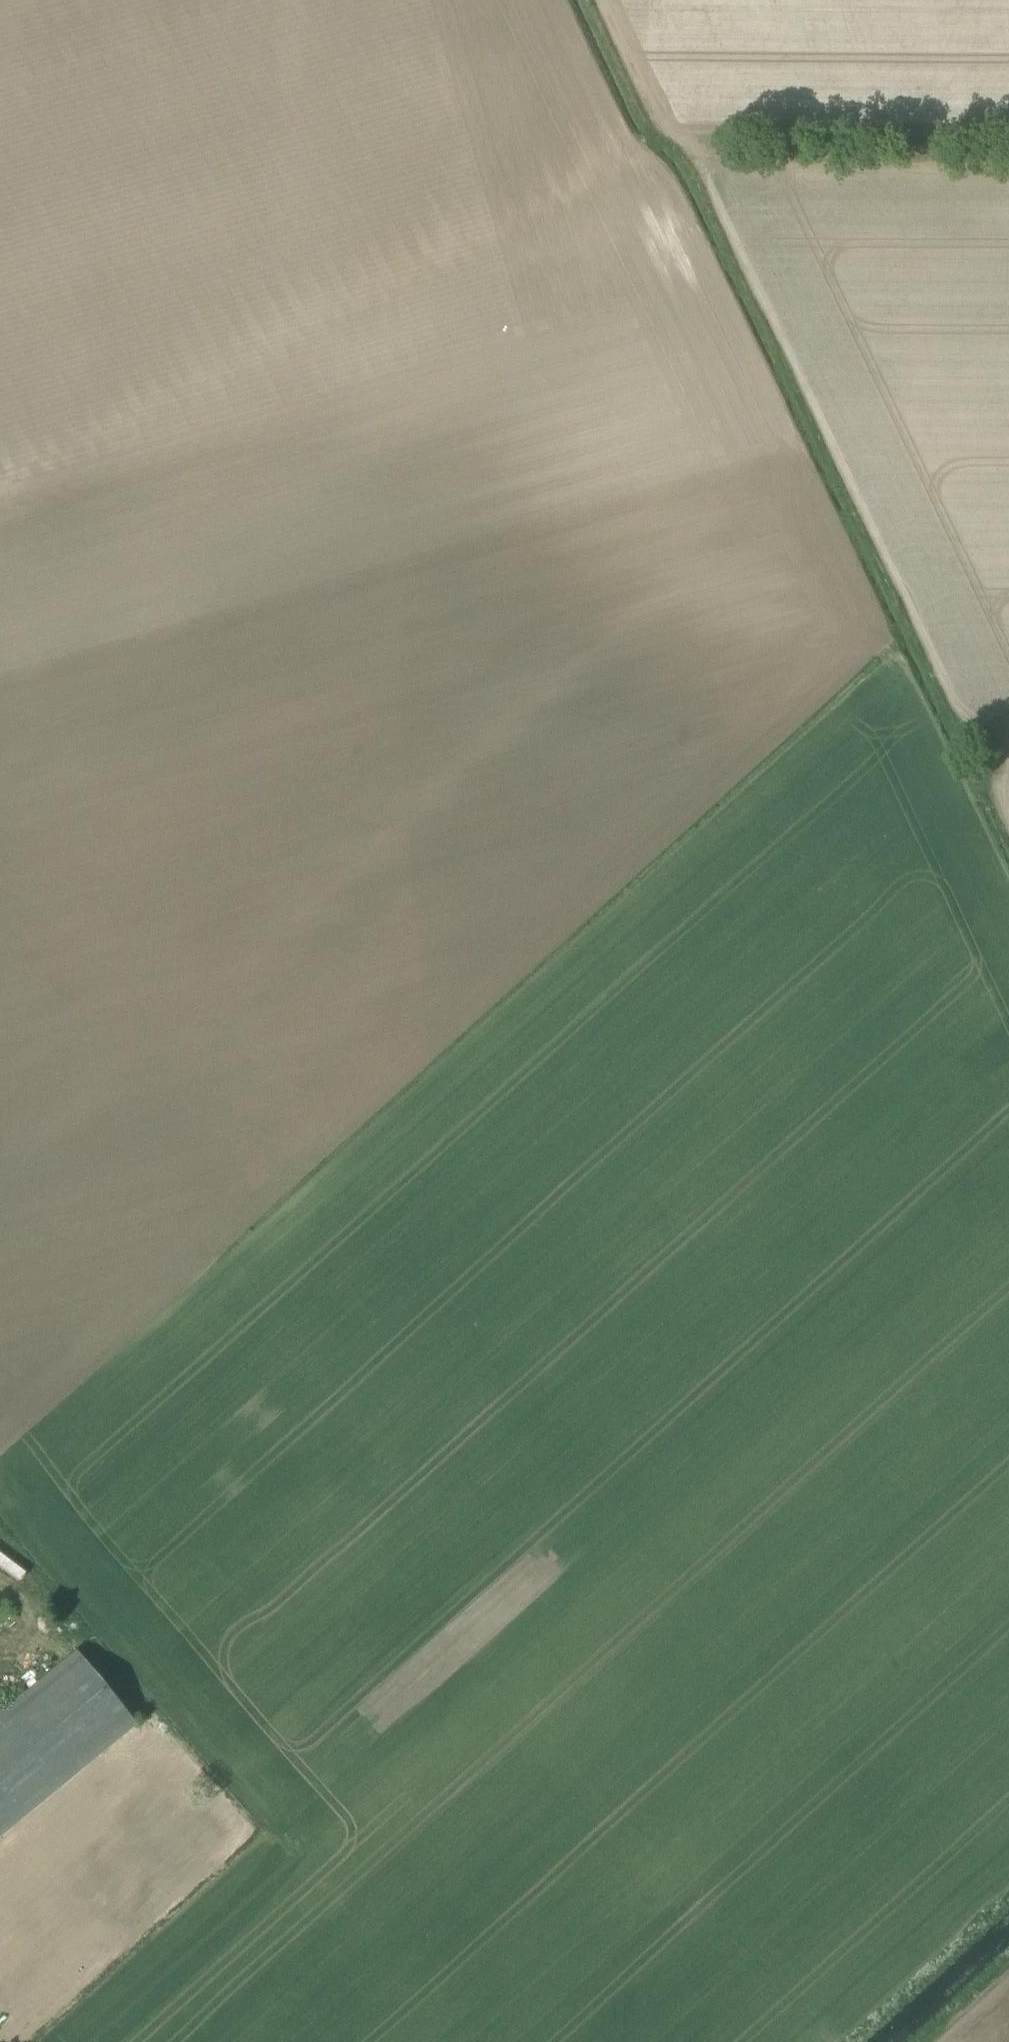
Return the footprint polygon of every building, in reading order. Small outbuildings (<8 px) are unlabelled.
[(15,1580),(22,1571),(0,1554),(0,1568),(15,1580)] [(137,1724),(76,1650),(0,1713),(0,1837),(137,1724)]
